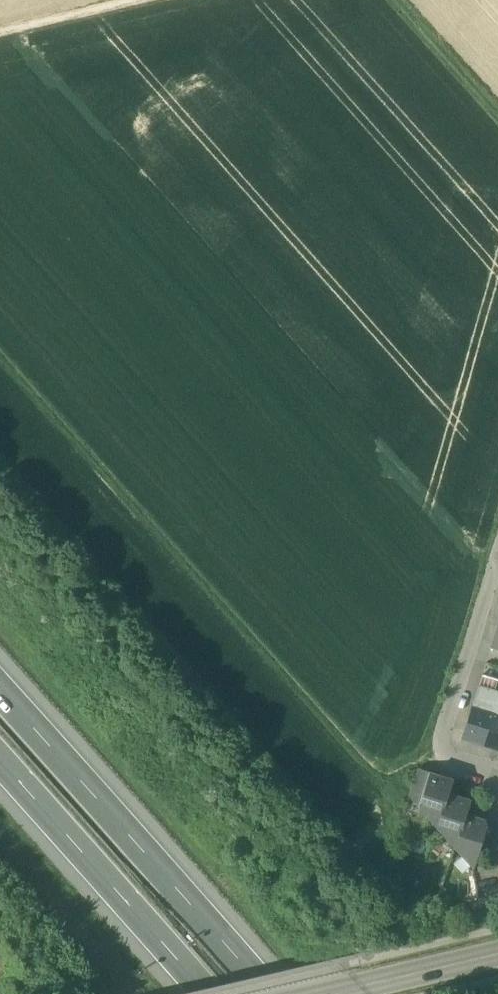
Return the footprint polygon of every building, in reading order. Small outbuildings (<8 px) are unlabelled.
[(479,686),(473,705),(495,711),(497,701),(497,691),(479,686)] [(484,746),(497,750),(497,701),(495,711),(484,746)] [(495,711),(473,705),(463,739),(484,746),(495,711)] [(454,779),(419,768),(410,796),(438,826),(448,792),(450,793),(454,779)] [(450,793),(448,792),(438,826),(456,846),(466,813),(468,814),(472,800),(450,793)] [(468,814),(466,813),(456,846),(475,868),(487,827),(485,819),(468,814)]
